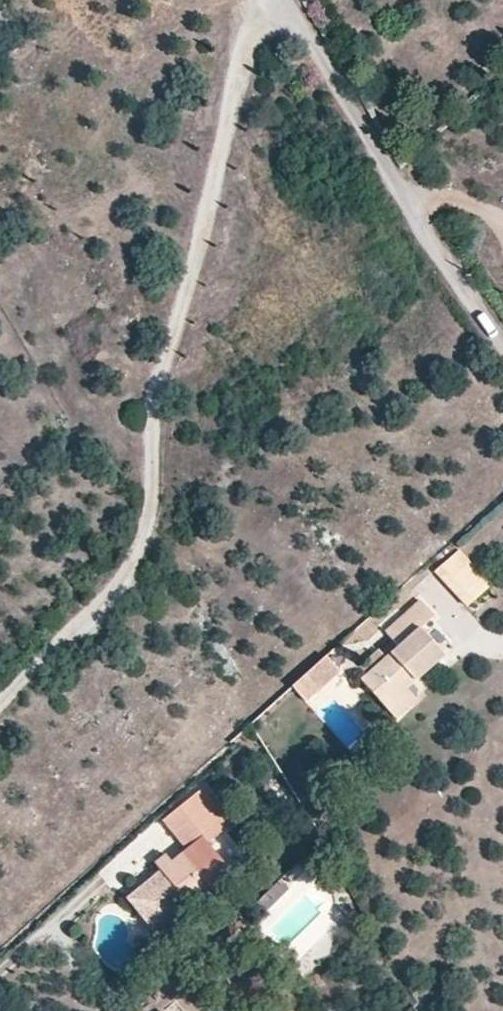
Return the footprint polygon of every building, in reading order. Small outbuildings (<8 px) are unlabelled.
[(491,585),(460,549),(434,572),(466,607),(491,585)] [(408,690),(445,657),(420,629),(435,617),(420,600),(385,631),(398,646),(386,657),(379,649),(356,668),(363,676),(360,680),(386,709),(408,690)] [(307,702),(340,673),(325,657),(292,686),(307,702)] [(395,719),(416,700),(408,690),(386,709),(395,719)] [(230,873),(207,842),(233,823),(205,787),(163,820),(186,850),(171,862),(165,854),(154,862),(161,871),(136,891),(148,907),(160,898),(169,912),(184,900),(188,904),(230,873)] [(226,832),(211,842),(221,855),(235,845),(226,832)] [(169,912),(160,898),(148,907),(159,920),(169,912)]
